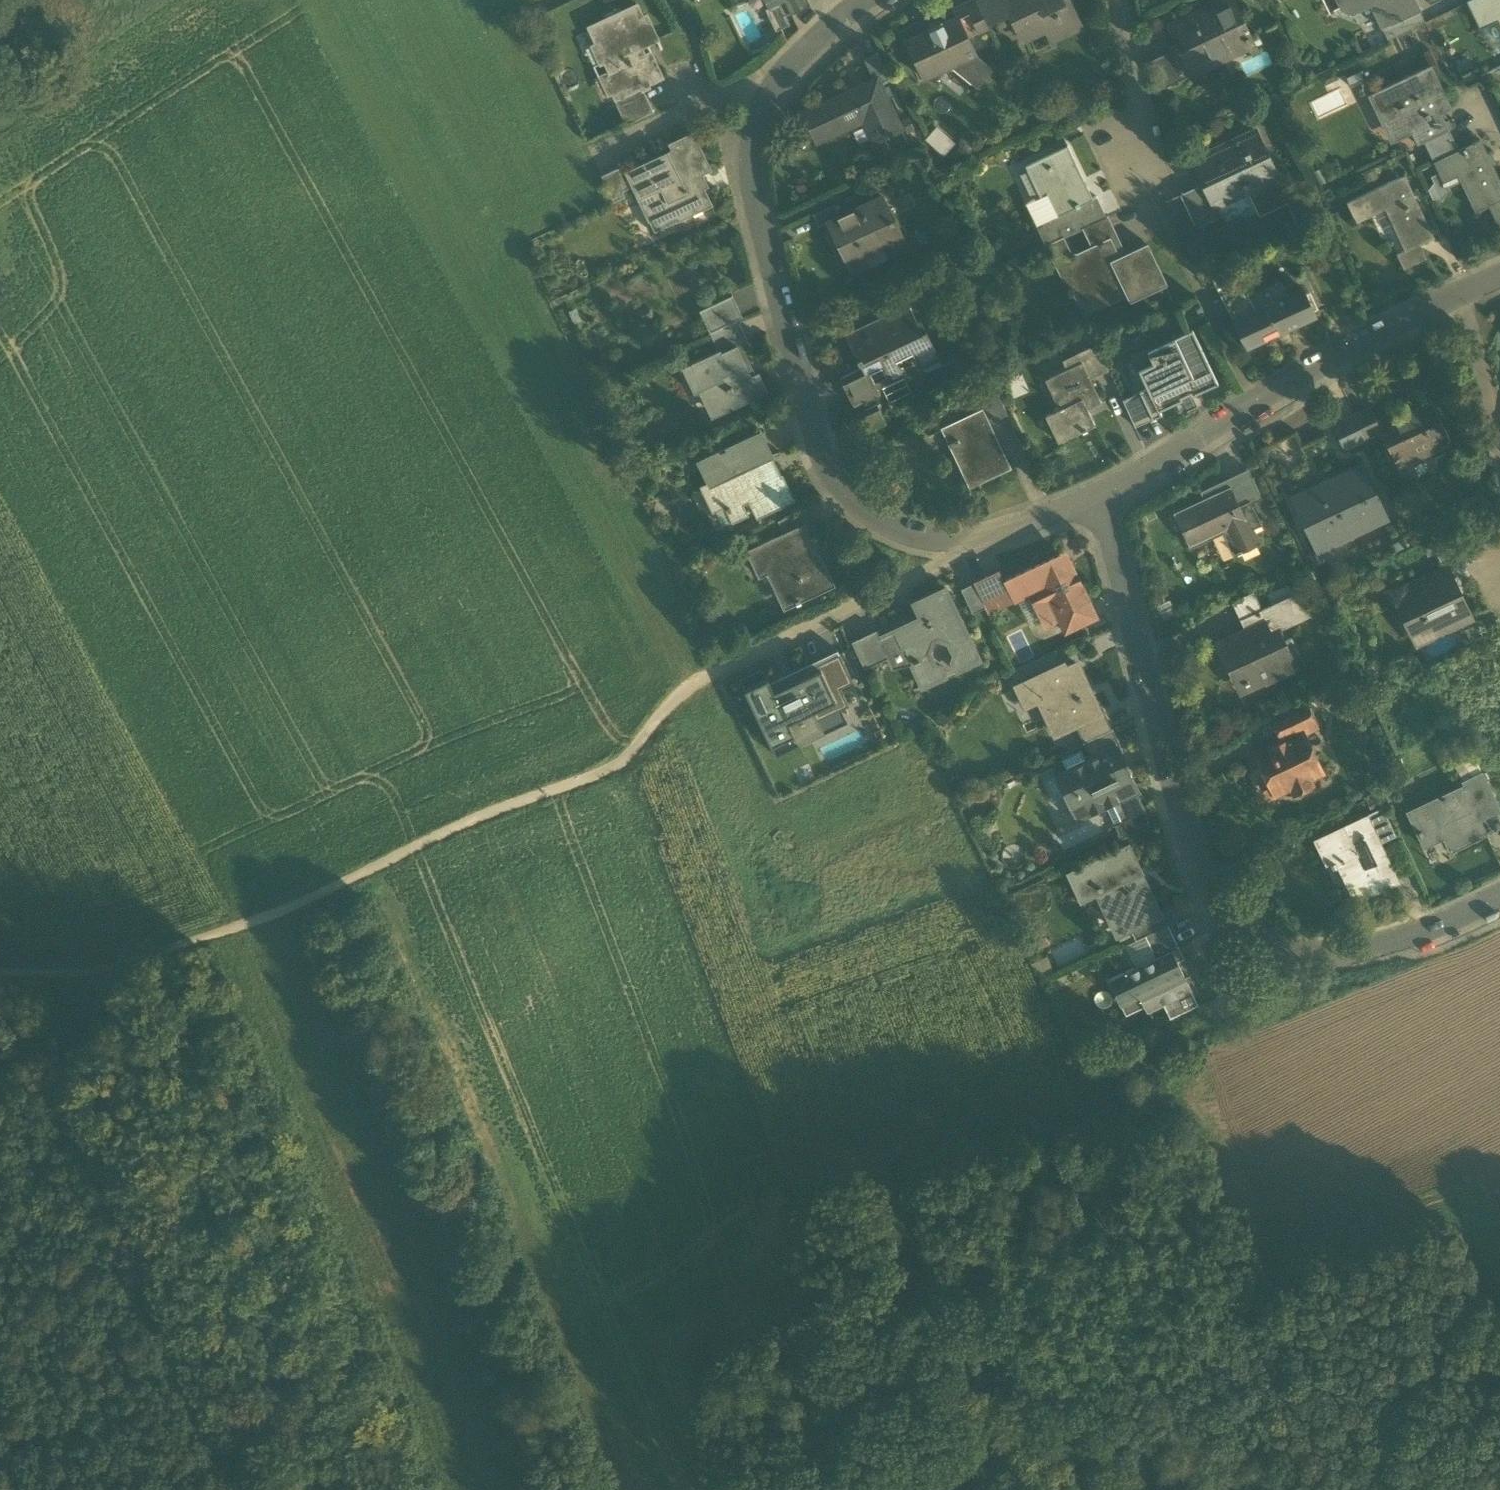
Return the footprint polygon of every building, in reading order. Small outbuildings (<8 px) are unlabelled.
[(769,9),(781,4),(785,1),(785,0),(764,0),(769,9)] [(792,15),(811,5),(809,0),(785,0),(785,1),(792,15)] [(989,26),(978,3),(977,3),(976,0),(970,0),(952,8),(957,17),(962,29),(984,18),(988,26),(989,26)] [(978,3),(989,26),(1008,16),(1001,0),(983,0),(978,3)] [(1027,39),(1045,30),(1046,30),(1045,30),(1061,22),(1066,32),(1083,24),(1072,0),(1001,0),(1008,16),(1011,15),(1017,27),(1021,25),(1027,39)] [(1193,73),(1224,58),(1221,53),(1250,39),(1232,0),(1224,0),(1171,25),(1181,46),(1183,51),(1193,73)] [(1384,28),(1420,11),(1414,0),(1339,0),(1343,8),(1353,12),(1372,3),(1384,28)] [(1469,1),(1481,26),(1483,25),(1499,17),(1499,21),(1499,0),(1471,0),(1469,1)] [(791,24),(781,4),(769,9),(766,11),(776,32),(791,24)] [(605,75),(617,99),(641,88),(663,77),(651,53),(646,56),(641,46),(658,38),(647,15),(643,17),(638,5),(623,12),(621,9),(605,16),(606,20),(590,28),(611,72),(605,75)] [(1384,28),(1389,39),(1425,22),(1420,11),(1384,28)] [(951,66),(978,88),(994,69),(977,55),(977,54),(969,37),(989,27),(988,26),(984,18),(962,29),(957,17),(943,23),(942,21),(928,28),(929,30),(906,41),(924,79),(951,66)] [(1483,25),(1494,49),(1499,46),(1499,21),(1499,17),(1483,25)] [(1046,30),(1045,30),(1049,40),(1066,32),(1061,22),(1045,30),(1046,30)] [(1221,53),(1224,58),(1253,44),(1250,39),(1221,53)] [(1154,64),(1164,86),(1193,73),(1183,51),(1154,64)] [(878,78),(880,83),(891,78),(879,52),(865,59),(874,80),(878,78)] [(1407,122),(1417,145),(1424,141),(1449,129),(1453,128),(1449,119),(1444,121),(1441,114),(1453,108),(1432,65),(1370,94),(1388,131),(1407,122)] [(1334,67),(1319,74),(1324,86),(1339,79),(1334,67)] [(804,113),(817,142),(868,118),(879,140),(902,129),(880,83),(878,78),(874,80),(804,113)] [(616,99),(628,124),(653,112),(641,88),(617,99),(616,99)] [(1398,153),(1417,145),(1407,122),(1388,131),(1398,153)] [(938,125),(925,139),(944,156),(957,143),(938,125)] [(1424,141),(1434,162),(1459,150),(1449,129),(1424,141)] [(1250,187),(1262,211),(1287,199),(1255,131),(1194,160),(1205,183),(1206,183),(1216,203),(1250,187)] [(672,210),(678,221),(712,204),(703,186),(699,188),(694,177),(698,175),(711,169),(694,133),(670,144),(674,150),(629,172),(627,172),(633,186),(650,221),(672,210)] [(1475,211),(1489,205),(1499,199),(1499,180),(1481,139),(1459,150),(1434,162),(1439,172),(1444,182),(1458,175),(1475,211)] [(1047,195),(1057,215),(1058,217),(1069,212),(1094,200),(1093,199),(1068,147),(1027,167),(1040,194),(1041,197),(1047,195)] [(614,201),(614,202),(625,196),(622,191),(633,186),(627,172),(629,172),(625,165),(602,176),(614,201)] [(1444,182),(1439,172),(1431,176),(1434,182),(1428,190),(1432,199),(1443,199),(1448,191),(1444,182)] [(699,188),(703,186),(698,175),(694,177),(699,188)] [(1405,251),(1405,252),(1420,245),(1435,238),(1405,175),(1347,203),(1357,223),(1385,209),(1405,251)] [(1182,194),(1197,227),(1222,215),(1216,203),(1206,183),(1205,183),(1182,194)] [(1025,201),(1036,225),(1051,218),(1057,215),(1047,195),(1041,197),(1040,194),(1025,201)] [(882,196),(847,212),(858,235),(873,228),(886,254),(906,245),(882,196)] [(1073,221),(1078,231),(1083,228),(1107,217),(1097,197),(1093,199),(1094,200),(1069,212),(1073,221)] [(1499,226),(1499,225),(1499,199),(1489,205),(1499,226)] [(819,226),(829,221),(841,215),(836,203),(813,214),(819,226)] [(672,210),(650,221),(655,231),(678,221),(672,210)] [(852,270),(886,254),(873,228),(858,235),(847,212),(841,215),(829,221),(852,270)] [(1073,221),(1069,212),(1058,217),(1057,215),(1051,218),(1036,225),(1046,246),(1064,237),(1060,227),(1073,221)] [(1068,282),(1084,316),(1105,306),(1100,295),(1122,285),(1127,296),(1131,303),(1166,286),(1147,245),(1121,257),(1112,239),(1118,236),(1108,216),(1107,217),(1083,228),(1092,247),(1073,256),(1070,258),(1079,277),(1068,282)] [(1064,283),(1068,282),(1079,277),(1070,258),(1073,256),(1064,237),(1046,246),(1064,283)] [(1397,254),(1404,269),(1427,258),(1420,245),(1405,252),(1405,251),(1397,254)] [(1213,275),(1223,294),(1239,286),(1229,267),(1213,275)] [(1100,295),(1105,306),(1127,296),(1122,285),(1100,295)] [(1221,296),(1233,321),(1255,310),(1249,297),(1248,297),(1248,296),(1247,297),(1241,285),(1239,286),(1223,294),(1221,296)] [(1233,321),(1247,348),(1264,341),(1316,316),(1303,288),(1255,310),(1233,321)] [(700,311),(710,333),(738,320),(743,317),(732,296),(700,311)] [(862,368),(876,396),(880,393),(874,381),(903,367),(906,374),(921,366),(918,361),(937,352),(926,330),(922,331),(909,304),(880,318),(882,324),(870,329),(869,327),(847,337),(860,363),(862,362),(864,367),(862,368)] [(749,342),(738,320),(710,333),(719,351),(720,350),(722,353),(737,346),(738,347),(749,342)] [(1140,393),(1153,420),(1162,415),(1160,411),(1183,401),(1182,398),(1191,394),(1192,397),(1193,396),(1218,384),(1193,330),(1148,351),(1162,382),(1140,392),(1140,393)] [(705,390),(718,417),(768,393),(759,373),(752,377),(738,347),(737,346),(722,353),(720,350),(719,351),(682,368),(694,394),(705,390)] [(1083,363),(1091,380),(1109,371),(1097,346),(1077,355),(1081,364),(1083,363)] [(1063,362),(1068,371),(1081,364),(1077,355),(1063,362)] [(1047,417),(1059,443),(1083,432),(1084,433),(1088,432),(1087,430),(1096,426),(1088,410),(1086,405),(1100,399),(1091,380),(1083,363),(1081,364),(1068,371),(1050,379),(1064,409),(1047,417)] [(841,378),(854,406),(876,396),(862,368),(841,378)] [(982,411),(989,424),(1008,415),(996,390),(973,400),(979,413),(982,411)] [(1123,401),(1136,428),(1153,420),(1140,393),(1123,401)] [(1381,432),(1398,467),(1451,442),(1428,393),(1403,404),(1405,408),(1377,422),(1376,422),(1381,432)] [(1183,401),(1187,411),(1197,406),(1193,396),(1192,397),(1191,394),(1182,398),(1183,401)] [(1086,405),(1088,410),(1102,403),(1100,399),(1086,405)] [(851,417),(860,436),(886,423),(877,405),(866,410),(867,413),(853,420),(852,417),(851,417)] [(1370,408),(1355,416),(1366,439),(1381,432),(1376,422),(1377,422),(1370,408)] [(866,410),(852,417),(853,420),(867,413),(866,410)] [(952,446),(971,486),(1009,468),(989,424),(982,411),(979,413),(944,429),(945,431),(951,428),(957,440),(950,443),(948,444),(949,448),(952,446)] [(1344,450),(1366,439),(1355,416),(1332,427),(1344,450)] [(945,431),(950,443),(957,440),(951,428),(945,431)] [(726,507),(734,523),(755,512),(758,518),(794,501),(782,476),(775,480),(766,460),(773,457),(761,432),(698,462),(709,485),(702,488),(714,512),(715,512),(726,507)] [(775,480),(782,476),(773,457),(766,460),(775,480)] [(1293,503),(1317,554),(1389,519),(1362,463),(1316,485),(1319,490),(1293,503)] [(1228,483),(1241,509),(1251,504),(1262,499),(1248,470),(1227,481),(1228,483)] [(1200,492),(1202,496),(1228,483),(1227,481),(1226,479),(1200,492)] [(1226,530),(1238,555),(1259,545),(1252,530),(1254,529),(1261,525),(1251,504),(1241,509),(1228,483),(1202,496),(1204,499),(1205,502),(1175,516),(1190,547),(1226,530)] [(1290,498),(1293,503),(1319,490),(1316,485),(1290,498)] [(1173,513),(1175,516),(1205,502),(1204,499),(1173,513)] [(726,507),(715,512),(723,528),(734,523),(726,507)] [(784,534),(789,544),(810,534),(815,532),(805,509),(778,521),(784,534)] [(1252,530),(1259,545),(1261,544),(1254,529),(1252,530)] [(1226,530),(1190,547),(1190,549),(1223,534),(1234,557),(1238,555),(1226,530)] [(1429,539),(1439,561),(1459,552),(1449,530),(1429,539)] [(771,572),(788,607),(834,585),(810,534),(789,544),(784,534),(748,552),(760,577),(771,572)] [(1059,619),(1066,633),(1097,618),(1071,565),(1062,562),(1060,556),(1061,556),(1060,554),(1006,580),(1016,600),(1017,600),(1030,593),(1044,622),(1046,626),(1059,619)] [(962,589),(974,615),(986,609),(988,612),(1012,601),(998,572),(974,583),(962,589)] [(1417,631),(1421,639),(1467,618),(1463,609),(1467,607),(1453,579),(1449,580),(1445,572),(1399,593),(1403,602),(1397,605),(1411,633),(1417,631)] [(1267,594),(1272,605),(1293,595),(1288,584),(1267,594)] [(911,664),(923,688),(946,677),(941,667),(935,664),(929,652),(933,641),(938,639),(949,643),(954,655),(952,661),(957,671),(980,660),(946,588),(913,603),(921,618),(923,622),(916,625),(914,621),(893,631),(901,649),(904,648),(911,664)] [(1242,670),(1251,688),(1278,675),(1279,677),(1296,668),(1284,642),(1274,646),(1269,635),(1310,616),(1299,592),(1293,595),(1272,605),(1262,610),(1240,620),(1246,631),(1218,644),(1233,675),(1242,670)] [(1232,602),(1240,620),(1262,610),(1253,592),(1232,602)] [(1030,593),(1017,600),(1031,628),(1044,622),(1030,593)] [(1177,615),(1170,599),(1157,606),(1164,621),(1177,615)] [(1483,640),(1476,624),(1464,629),(1472,645),(1483,640)] [(852,642),(865,669),(890,657),(880,635),(877,630),(852,642)] [(893,631),(880,635),(890,657),(865,669),(893,669),(911,664),(904,648),(901,649),(893,631)] [(770,682),(774,691),(786,685),(805,675),(803,670),(839,653),(837,649),(770,682)] [(768,678),(744,690),(776,756),(800,745),(793,731),(841,708),(848,704),(840,688),(853,682),(839,653),(803,670),(805,675),(786,685),(788,689),(776,695),(774,691),(770,682),(768,678)] [(1088,659),(1077,664),(1084,679),(1095,674),(1088,659)] [(1046,716),(1056,735),(1075,726),(1101,713),(1100,712),(1084,679),(1077,664),(1066,669),(1064,665),(1017,688),(1026,707),(1046,697),(1053,713),(1046,716)] [(1241,693),(1251,688),(1242,670),(1233,675),(1241,693)] [(788,689),(786,685),(774,691),(776,695),(788,689)] [(1272,716),(1284,740),(1303,732),(1304,733),(1316,727),(1304,701),(1272,716)] [(800,745),(847,722),(841,708),(793,731),(800,745)] [(1075,726),(1084,744),(1113,730),(1104,710),(1100,712),(1101,713),(1075,726)] [(1123,750),(1113,730),(1084,744),(1092,760),(1117,748),(1119,752),(1123,750)] [(1275,793),(1276,794),(1291,786),(1292,788),(1299,791),(1308,787),(1310,780),(1309,778),(1322,772),(1304,733),(1303,732),(1284,740),(1256,754),(1268,777),(1275,793)] [(1087,815),(1106,806),(1137,791),(1138,791),(1126,765),(1121,767),(1117,757),(1121,755),(1119,752),(1117,748),(1092,760),(1086,762),(1068,771),(1058,776),(1068,796),(1076,792),(1087,815)] [(1062,759),(1068,771),(1086,762),(1081,750),(1062,759)] [(1121,767),(1126,765),(1121,755),(1117,757),(1121,767)] [(1053,803),(1068,796),(1058,776),(1054,766),(1039,773),(1053,803)] [(1467,785),(1478,807),(1496,798),(1484,773),(1464,782),(1466,785),(1467,785)] [(1267,797),(1275,793),(1268,777),(1259,781),(1267,797)] [(1417,789),(1411,778),(1396,785),(1402,796),(1417,789)] [(1445,838),(1451,850),(1486,834),(1480,821),(1474,808),(1478,807),(1467,785),(1466,785),(1408,813),(1421,838),(1441,829),(1445,838)] [(1146,810),(1137,791),(1106,806),(1115,825),(1144,811),(1146,810)] [(1079,818),(1087,815),(1076,792),(1068,796),(1079,818)] [(1366,800),(1372,813),(1383,807),(1377,795),(1366,800)] [(1496,798),(1478,807),(1474,808),(1480,821),(1499,811),(1499,807),(1496,798)] [(1367,817),(1377,838),(1394,830),(1383,807),(1372,813),(1364,816),(1365,818),(1367,817)] [(1115,825),(1120,837),(1149,823),(1144,811),(1115,825)] [(1343,864),(1360,900),(1398,882),(1377,838),(1367,817),(1365,818),(1320,840),(1334,868),(1343,864)] [(1441,829),(1421,838),(1425,848),(1445,838),(1441,829)] [(1100,892),(1121,935),(1132,930),(1160,916),(1160,914),(1144,883),(1143,884),(1138,874),(1141,872),(1129,846),(1070,875),(1082,900),(1100,892)] [(1136,940),(1146,936),(1168,925),(1169,925),(1163,913),(1160,914),(1160,916),(1132,930),(1136,940)] [(1180,949),(1168,925),(1146,936),(1157,958),(1165,954),(1166,955),(1180,949)] [(1041,926),(1021,935),(1030,955),(1051,945),(1041,926)] [(1146,936),(1136,940),(1125,946),(1136,968),(1157,958),(1146,936)] [(1176,960),(1177,962),(1184,959),(1180,949),(1166,955),(1170,963),(1176,960)] [(1163,1003),(1171,1018),(1185,1011),(1182,1004),(1195,997),(1177,962),(1176,960),(1170,963),(1166,955),(1165,954),(1157,958),(1136,968),(1109,981),(1121,1004),(1140,995),(1146,1007),(1148,1011),(1163,1003)] [(1032,963),(1040,980),(1055,973),(1046,956),(1032,963)] [(1140,995),(1121,1004),(1127,1016),(1146,1007),(1140,995)] [(1221,995),(1194,1007),(1200,1020),(1227,1007),(1221,995)]
